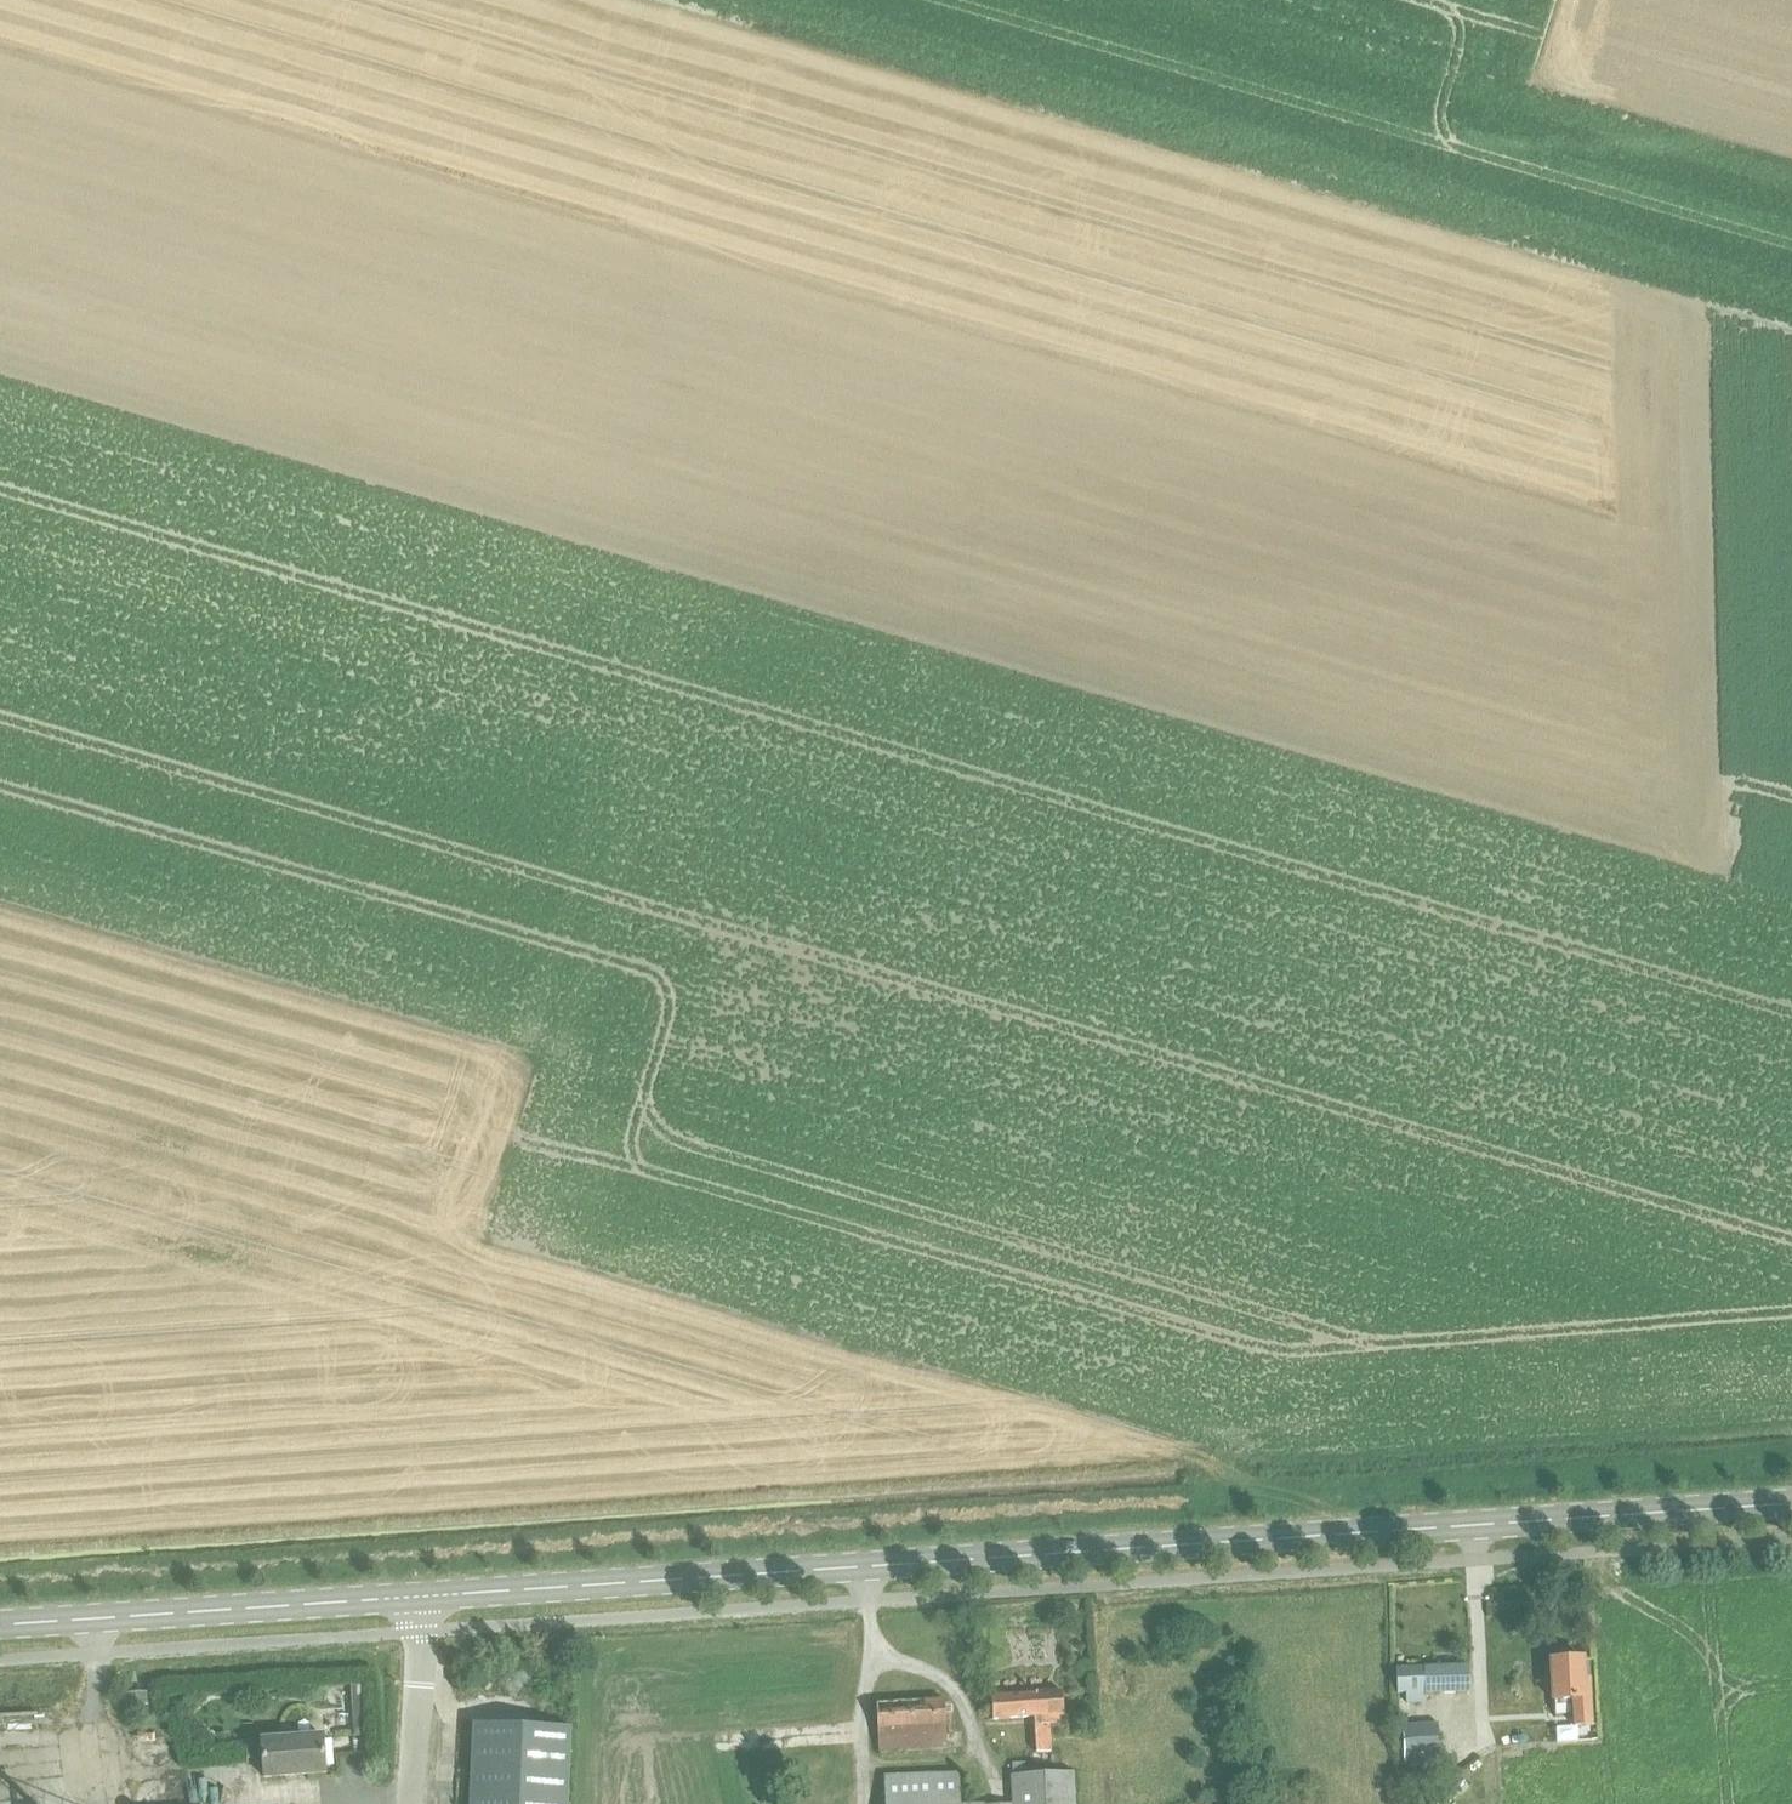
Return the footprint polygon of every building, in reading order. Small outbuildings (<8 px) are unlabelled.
[(1591,1726),(1590,1713),(1588,1679),(1583,1679),(1582,1658),(1551,1660),(1553,1701),(1554,1701),(1554,1715),(1573,1714),(1574,1727),(1591,1726)] [(1406,1693),(1407,1704),(1426,1703),(1426,1694),(1469,1692),(1468,1666),(1396,1669),(1397,1693),(1406,1693)] [(366,1680),(345,1680),(345,1700),(366,1700),(366,1680)] [(991,1697),(993,1720),(1034,1717),(1036,1754),(1050,1753),(1048,1723),(1058,1722),(1058,1715),(1064,1715),(1062,1692),(991,1697)] [(127,1697),(128,1707),(145,1705),(145,1695),(127,1697)] [(876,1704),(878,1753),(947,1749),(944,1700),(876,1704)] [(364,1707),(351,1708),(352,1725),(365,1724),(364,1707)] [(568,1724),(470,1721),(467,1803),(565,1803),(568,1724)] [(1404,1764),(1440,1762),(1439,1724),(1402,1725),(1404,1764)] [(144,1731),(142,1768),(180,1770),(182,1733),(144,1731)] [(229,1735),(216,1735),(216,1744),(229,1744),(229,1735)] [(325,1773),(322,1736),(245,1742),(247,1759),(263,1758),(264,1778),(325,1773)] [(1073,1772),(1012,1775),(1014,1803),(1075,1803),(1073,1772)] [(959,1774),(884,1778),(885,1803),(960,1803),(959,1774)] [(1458,1778),(1447,1789),(1456,1799),(1467,1788),(1458,1778)]
